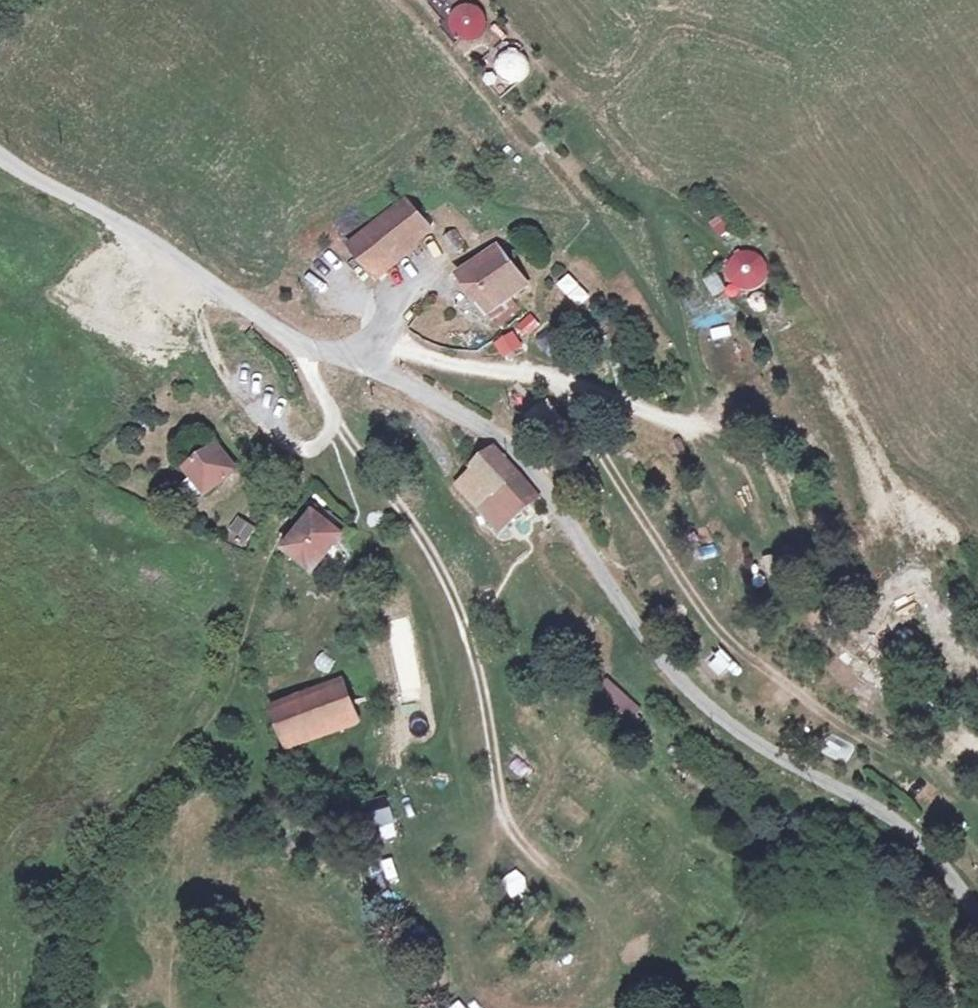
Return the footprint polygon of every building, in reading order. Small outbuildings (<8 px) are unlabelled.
[(488,16),(460,1),(444,29),(473,44),(488,16)] [(375,277),(428,230),(405,202),(352,246),(349,243),(336,253),(354,272),(363,264),(375,277)] [(451,258),(463,251),(449,233),(439,242),(451,258)] [(497,249),(462,277),(503,328),(527,308),(514,292),(522,285),(497,249)] [(730,291),(769,285),(763,250),(724,257),(730,291)] [(714,298),(727,293),(718,273),(705,279),(714,298)] [(576,276),(560,285),(575,312),(591,302),(576,276)] [(436,324),(453,339),(475,313),(459,298),(436,324)] [(533,313),(515,325),(524,338),(542,327),(533,313)] [(493,343),(503,359),(524,347),(514,331),(493,343)] [(242,471),(219,447),(192,471),(215,497),(242,471)] [(477,470),(480,474),(499,496),(520,520),(529,512),(545,498),(503,448),(477,470)] [(481,511),(499,496),(480,474),(463,489),(481,511)] [(499,496),(481,511),(500,536),(509,528),(520,520),(499,496)] [(287,554),(319,574),(346,531),(315,511),(287,554)] [(614,732),(638,710),(608,678),(584,700),(614,732)] [(346,680),(327,687),(342,728),(361,721),(346,680)] [(342,728),(327,687),(272,708),(288,745),(342,728)] [(388,798),(366,800),(369,827),(391,825),(388,798)] [(389,855),(370,860),(375,881),(395,876),(389,855)] [(512,906),(532,901),(527,881),(507,886),(512,906)] [(444,1007),(463,1007),(457,999),(444,1007)]
